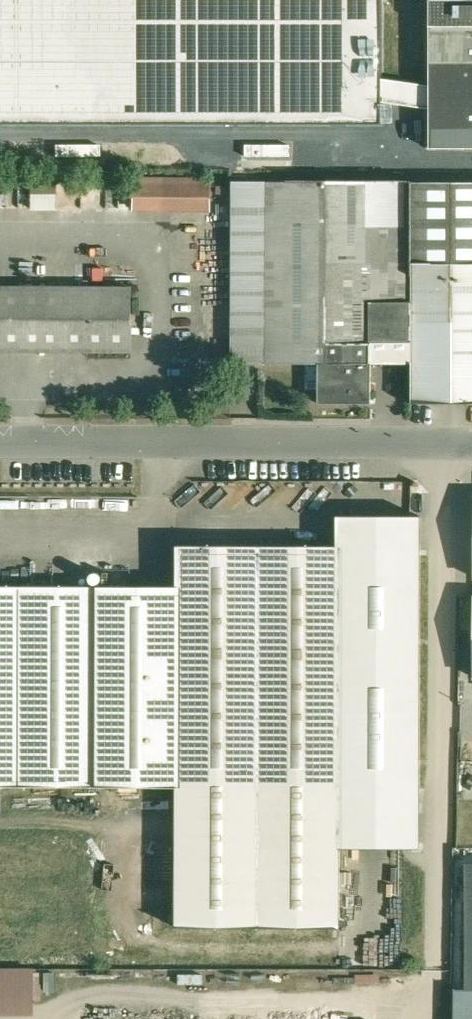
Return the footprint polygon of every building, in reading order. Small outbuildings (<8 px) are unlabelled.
[(381,124),(381,0),(0,0),(0,125),(381,124)] [(430,26),(430,148),(471,148),(471,0),(430,0),(430,26)] [(31,179),(31,211),(57,211),(57,179),(31,179)] [(211,181),(164,181),(164,199),(211,199),(211,181)] [(266,181),(233,181),(233,363),(266,363),(266,181)] [(411,182),(266,181),(266,363),(319,364),(372,364),(372,363),(371,363),(372,223),(411,223),(411,182)] [(411,182),(411,223),(372,223),(371,363),(372,363),(412,363),(412,403),(435,403),(471,403),(471,182),(411,182)] [(0,288),(0,350),(133,350),(133,288),(0,288)] [(372,364),(319,364),(319,403),(372,403),(372,364)] [(435,403),(412,403),(412,419),(435,419),(435,403)] [(342,546),(342,849),(425,847),(427,514),(342,513),(342,546)] [(342,546),(178,545),(178,586),(181,586),(179,791),(177,938),(342,937),(342,849),(342,546)] [(179,791),(181,586),(178,586),(0,586),(0,787),(179,791)] [(37,1014),(37,966),(0,966),(0,1014),(37,1014)] [(452,992),(452,1018),(471,1018),(471,991),(466,991),(452,992)]
